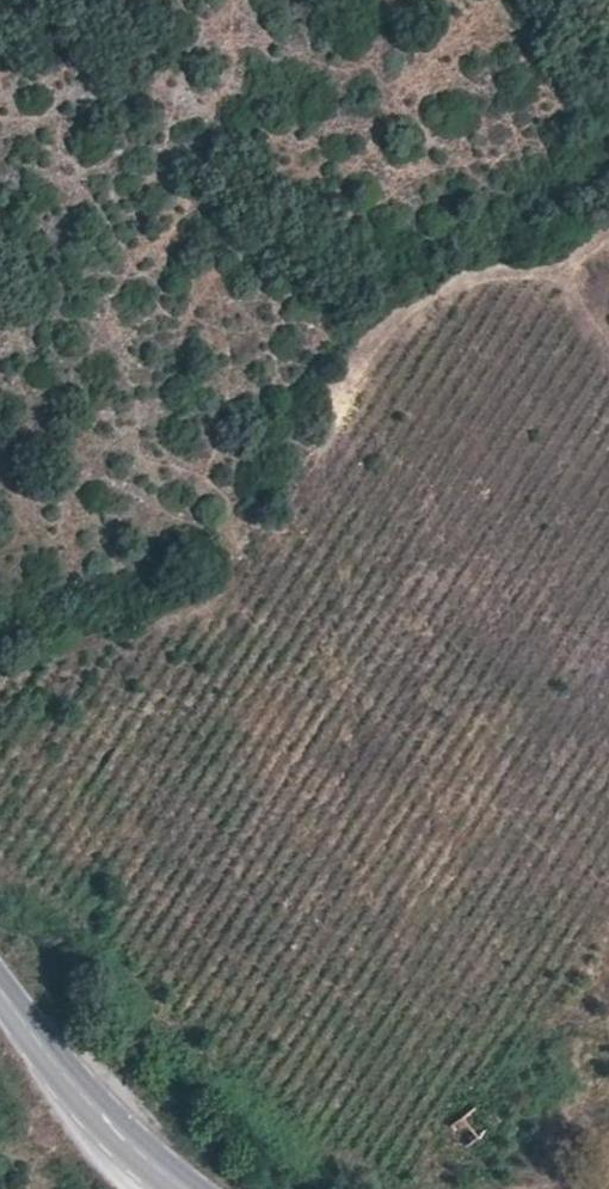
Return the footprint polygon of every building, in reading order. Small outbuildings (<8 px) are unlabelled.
[(489,1125),(477,1105),(454,1123),(467,1142),(489,1125)]
